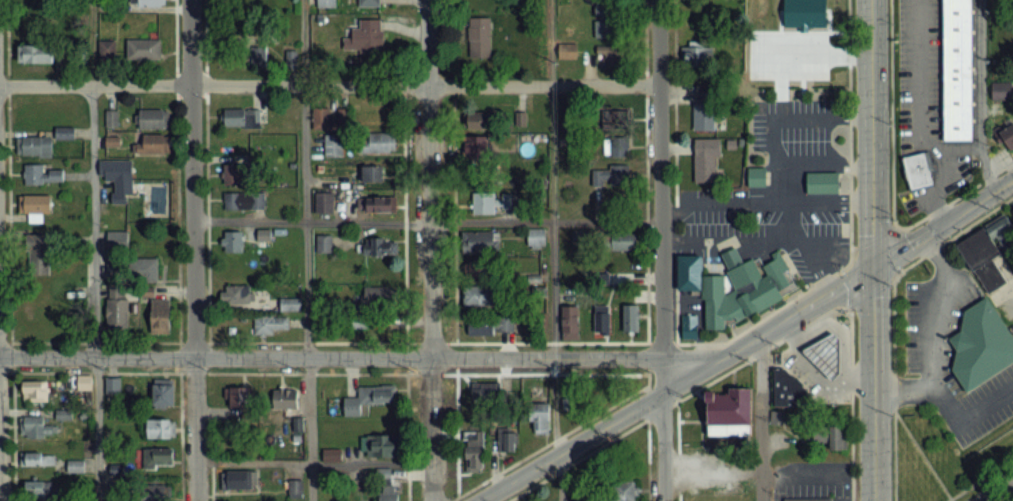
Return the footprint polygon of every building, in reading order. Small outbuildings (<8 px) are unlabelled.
[(969,137),(968,0),(940,0),(941,137),(969,137)] [(612,4),(594,4),(594,39),(612,39),(612,4)] [(490,17),(469,17),(469,58),(490,58),(490,17)] [(383,20),(360,20),(360,29),(351,29),(351,38),(345,38),(345,52),(383,52),(383,20)] [(795,27),(795,45),(805,45),(805,49),(835,49),(835,27),(795,27)] [(127,60),(161,60),(161,40),(127,40),(127,60)] [(116,41),(99,41),(99,59),(116,59),(116,41)] [(561,59),(576,59),(576,44),(561,44),(561,59)] [(712,44),(688,44),(688,66),(712,66),(712,44)] [(18,64),(53,64),(53,45),(18,45),(18,64)] [(599,46),(599,64),(622,64),(622,46),(599,46)] [(992,82),(992,100),(1012,100),(1012,82),(992,82)] [(714,130),(714,83),(695,83),(695,130),(714,130)] [(337,129),(337,116),(330,116),(330,107),(314,107),(314,129),(337,129)] [(260,109),(223,109),(223,127),(260,127),(260,109)] [(169,110),(138,110),(138,128),(169,128),(169,110)] [(600,110),(600,123),(627,123),(627,110),(600,110)] [(468,130),(490,130),(490,112),(468,112),(468,130)] [(517,126),(526,126),(526,113),(517,113),(517,126)] [(996,129),(1002,150),(1012,147),(1012,124),(996,129)] [(394,152),(394,133),(361,133),(361,152),(394,152)] [(136,154),(169,153),(169,134),(136,135),(136,154)] [(343,135),(325,135),(325,156),(343,156),(343,135)] [(463,136),(463,160),(490,160),(490,136),(463,136)] [(18,137),(18,157),(52,157),(52,137),(18,137)] [(604,156),(630,156),(630,138),(604,138),(604,156)] [(694,138),(694,182),(718,182),(718,138),(694,138)] [(930,183),(907,189),(899,155),(926,148),(930,166),(926,167),(930,183)] [(132,160),(99,160),(99,179),(113,179),(113,204),(126,204),(126,195),(132,195),(132,160)] [(223,164),(223,185),(248,185),(248,164),(223,164)] [(381,166),(361,165),(361,180),(381,181),(381,166)] [(592,185),(630,185),(630,165),(592,165),(592,185)] [(763,184),(746,184),(746,165),(763,165),(763,184)] [(63,183),(63,167),(25,167),(25,183),(63,183)] [(835,190),(804,190),(804,169),(835,170),(835,190)] [(265,208),(265,192),(224,192),(224,208),(265,208)] [(333,192),(314,192),(314,214),(333,214),(333,192)] [(472,193),(472,215),(495,215),(495,193),(472,193)] [(51,214),(51,195),(19,195),(19,214),(51,214)] [(397,196),(364,196),(364,212),(397,212),(397,196)] [(1012,244),(1012,228),(1006,216),(957,244),(986,296),(1007,284),(991,256),(1012,244)] [(258,240),(270,240),(270,229),(258,229),(258,240)] [(243,251),(243,231),(223,231),(223,251),(243,251)] [(106,232),(106,248),(128,248),(128,232),(106,232)] [(498,232),(462,232),(462,252),(498,252),(498,232)] [(635,251),(635,234),(607,234),(607,251),(635,251)] [(317,252),(331,252),(331,235),(317,235),(317,252)] [(48,237),(29,237),(29,274),(48,274),(48,237)] [(361,239),(361,256),(395,256),(395,239),(361,239)] [(753,308),(734,319),(732,314),(728,317),(722,317),(722,326),(703,326),(702,296),(699,296),(699,273),(721,273),(721,292),(724,292),(733,287),(723,269),(726,268),(718,252),(732,245),(740,261),(750,256),(760,275),(764,272),(759,264),(771,257),(768,252),(775,248),(786,265),(779,269),(786,281),(775,287),(780,295),(755,311),(753,308)] [(698,287),(675,287),(675,252),(698,252),(698,287)] [(134,259),(134,282),(158,282),(158,259),(134,259)] [(498,278),(498,261),(463,261),(463,278),(498,278)] [(603,277),(602,288),(610,289),(611,278),(603,277)] [(221,303),(251,303),(251,285),(221,285),(221,303)] [(355,295),(355,313),(392,313),(392,287),(362,287),(362,295),(355,295)] [(495,287),(463,287),(463,305),(495,305),(495,287)] [(1012,359),(1012,339),(984,295),(961,308),(958,328),(946,336),(953,347),(948,367),(965,390),(1012,359)] [(282,309),(301,309),(301,299),(282,299),(282,309)] [(108,300),(108,331),(128,331),(128,300),(108,300)] [(171,300),(152,300),(152,332),(171,332),(171,300)] [(594,333),(610,333),(610,304),(594,304),(594,333)] [(638,305),(623,305),(623,332),(638,332),(638,305)] [(564,337),(578,337),(578,308),(564,308),(564,337)] [(694,336),(679,336),(679,312),(694,312),(694,336)] [(274,335),(274,328),(287,328),(287,317),(254,317),(254,335),(274,335)] [(514,333),(514,318),(468,318),(468,333),(514,333)] [(829,377),(837,369),(837,336),(830,329),(800,347),(829,377)] [(772,402),(772,366),(783,366),(809,392),(809,404),(772,402)] [(78,389),(92,389),(92,375),(78,375),(78,389)] [(120,377),(106,377),(106,393),(120,393),(120,377)] [(174,379),(154,379),(154,408),(174,408),(174,379)] [(48,381),(23,381),(23,402),(48,402),(48,381)] [(471,399),(496,399),(496,382),(471,382),(471,399)] [(361,404),(396,403),(395,385),(358,387),(359,397),(343,397),(344,416),(362,415),(361,404)] [(705,432),(706,391),(726,392),(726,385),(748,385),(748,432),(705,432)] [(226,408),(252,408),(252,387),(226,387),(226,408)] [(298,408),(298,388),(273,388),(273,408),(298,408)] [(548,433),(548,405),(536,405),(536,433),(548,433)] [(45,425),(45,416),(21,416),(21,437),(54,437),(54,425),(45,425)] [(172,419),(145,419),(145,439),(172,439),(172,419)] [(816,449),(846,449),(846,427),(816,427),(816,449)] [(515,430),(498,430),(498,452),(515,452),(515,430)] [(485,471),(485,431),(465,431),(465,471),(485,471)] [(399,456),(399,434),(365,434),(365,456),(399,456)] [(144,449),(144,467),(172,467),(172,449),(144,449)] [(340,449),(323,449),(323,462),(340,462),(340,449)] [(54,453),(20,453),(20,466),(54,466),(54,453)] [(68,471),(83,471),(83,461),(68,461),(68,471)] [(223,470),(223,488),(257,488),(257,470),(223,470)] [(303,474),(287,474),(287,496),(303,496),(303,474)] [(49,481),(26,481),(26,500),(49,500),(49,481)] [(636,481),(610,481),(610,500),(636,500),(636,481)] [(397,484),(380,484),(380,500),(398,500),(397,484)] [(162,490),(141,490),(141,500),(162,500),(162,490)]
